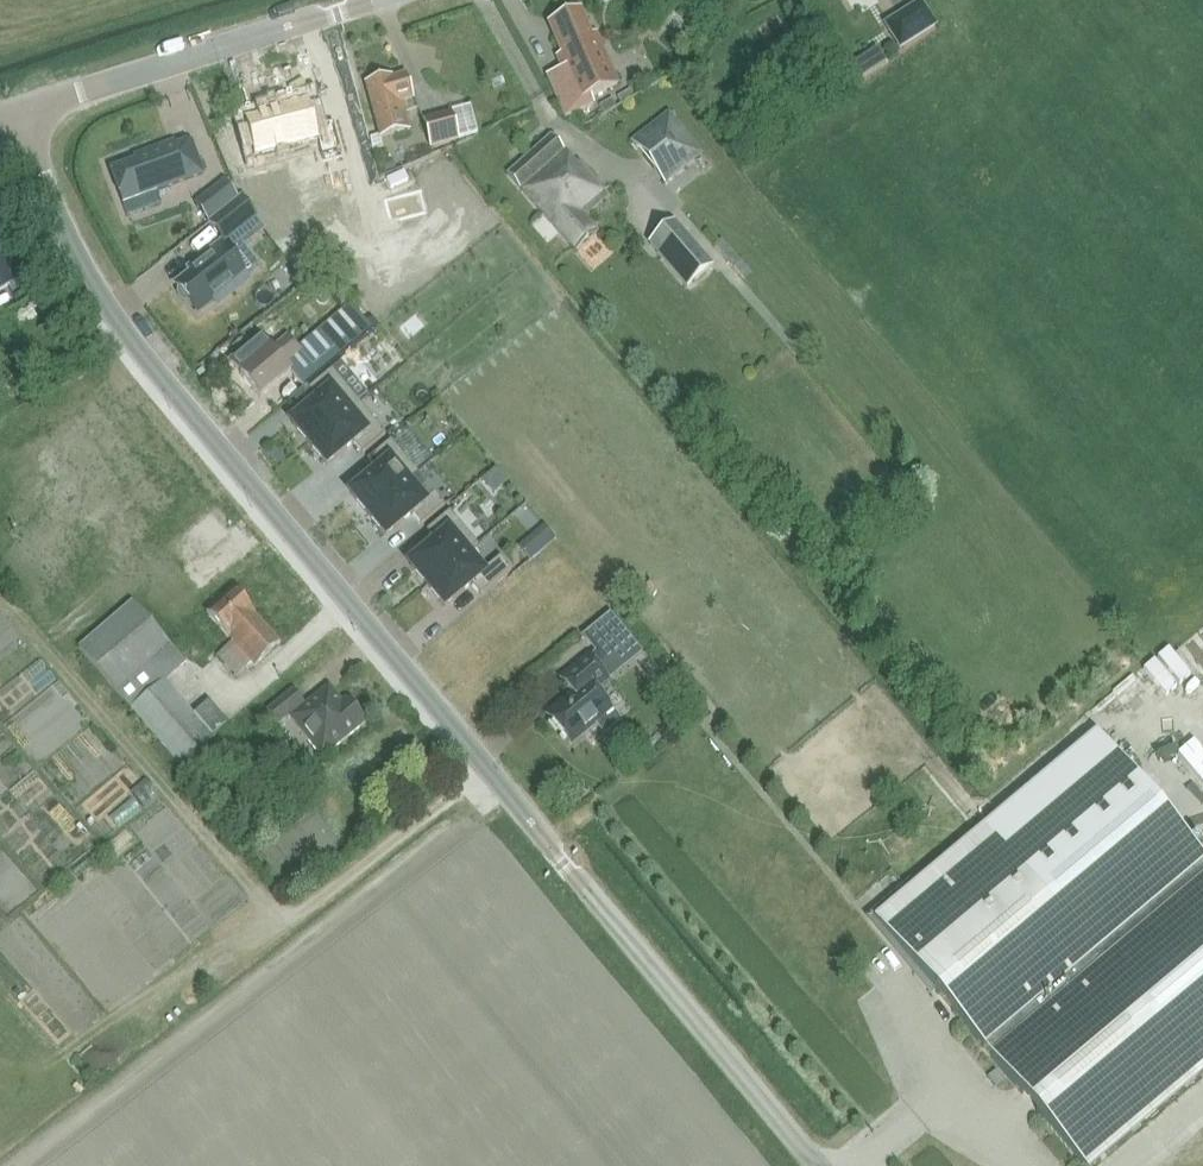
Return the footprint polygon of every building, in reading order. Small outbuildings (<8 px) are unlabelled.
[(920,4),(886,26),(900,48),(934,27),(920,4)] [(591,96),(618,84),(596,34),(589,37),(578,11),(549,23),(563,54),(556,57),(562,69),(545,76),(564,119),(595,105),(591,96)] [(410,131),(403,103),(412,101),(405,76),(392,79),(392,78),(366,86),(380,139),(410,131)] [(705,109),(717,102),(706,82),(694,89),(705,109)] [(629,90),(617,98),(620,103),(633,96),(629,90)] [(320,122),(313,96),(285,104),(285,108),(249,118),(260,156),(324,139),(326,151),(346,146),(338,117),(320,122)] [(600,106),(604,113),(616,105),(612,99),(600,106)] [(666,180),(700,154),(667,113),(634,139),(666,180)] [(450,114),(424,120),(431,149),(457,142),(450,114)] [(583,215),(607,195),(577,161),(575,163),(550,135),(506,173),(576,253),(599,233),(583,215)] [(136,163),(110,172),(122,205),(204,175),(191,141),(176,147),(176,144),(175,142),(156,149),(157,150),(159,155),(136,163)] [(224,182),(195,205),(208,222),(237,199),(224,182)] [(207,262),(175,286),(178,290),(177,295),(183,303),(189,304),(197,314),(214,302),(217,305),(247,282),(244,277),(258,267),(243,248),(264,231),(240,201),(210,224),(224,242),(204,258),(207,262)] [(714,267),(675,222),(649,245),(688,289),(714,267)] [(10,284),(0,265),(0,289),(10,284)] [(298,349),(288,338),(272,351),(270,350),(269,351),(260,340),(261,339),(260,338),(230,361),(231,364),(232,363),(241,374),(240,375),(260,399),(290,374),(303,390),(372,332),(350,305),(298,349)] [(292,423),(309,444),(358,403),(331,371),(308,390),(318,401),(292,423)] [(358,403),(309,444),(326,465),(353,443),(362,454),(385,435),(358,403)] [(406,483),(407,484),(418,475),(391,441),(368,461),(377,472),(351,494),(368,515),(406,483)] [(423,502),(407,484),(406,483),(368,515),(385,536),(412,514),(421,525),(444,506),(434,493),(423,502)] [(410,565),(427,586),(466,554),(466,555),(477,545),(450,512),(427,531),(436,543),(410,565)] [(546,528),(535,537),(545,549),(556,540),(546,528)] [(466,554),(427,586),(444,606),(471,584),(481,596),(511,571),(500,558),(482,573),(466,555),(466,554)] [(249,670),(280,643),(233,590),(206,613),(231,642),(216,656),(235,678),(247,667),(249,670)] [(209,701),(194,714),(167,681),(187,664),(133,601),(78,649),(181,768),(215,739),(212,736),(227,722),(209,701)] [(608,679),(598,668),(632,640),(610,613),(581,636),(594,652),(562,679),(573,694),(547,716),(570,743),(593,723),(604,736),(622,721),(595,689),(608,679)] [(449,652),(438,658),(450,681),(461,676),(449,652)] [(322,759),(365,723),(346,697),(342,700),(329,684),(305,704),(293,689),(266,711),(279,727),(289,719),(322,759)] [(874,919),(1082,1165),(1085,1165),(1194,1075),(1202,1067),(1202,860),(1096,733),(985,826),(874,919)] [(277,741),(264,751),(275,764),(288,754),(277,741)] [(900,797),(915,811),(945,781),(930,766),(900,797)] [(157,796),(146,784),(135,794),(146,806),(157,796)] [(954,800),(930,814),(942,833),(966,819),(954,800)] [(876,860),(899,889),(926,867),(903,839),(876,860)]
